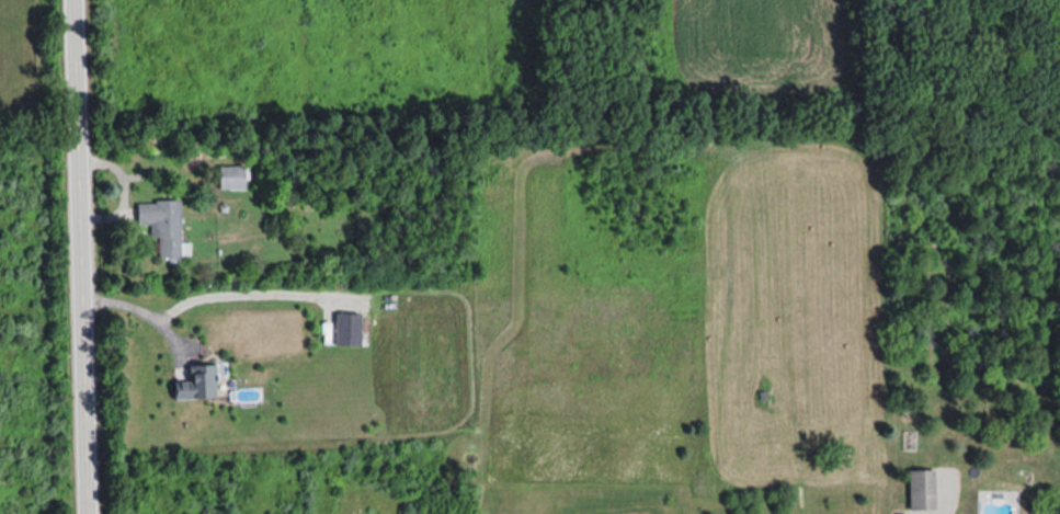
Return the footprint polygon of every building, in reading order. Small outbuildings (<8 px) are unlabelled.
[(219,189),(247,189),(247,165),(219,165),(219,189)] [(182,200),(139,200),(139,224),(153,224),(153,237),(160,237),(160,256),(182,256),(182,200)] [(337,345),(362,345),(362,312),(337,312),(337,345)] [(218,397),(217,364),(193,364),(193,380),(179,380),(179,398),(218,397)] [(937,469),(912,469),(912,508),(937,508),(937,469)]
